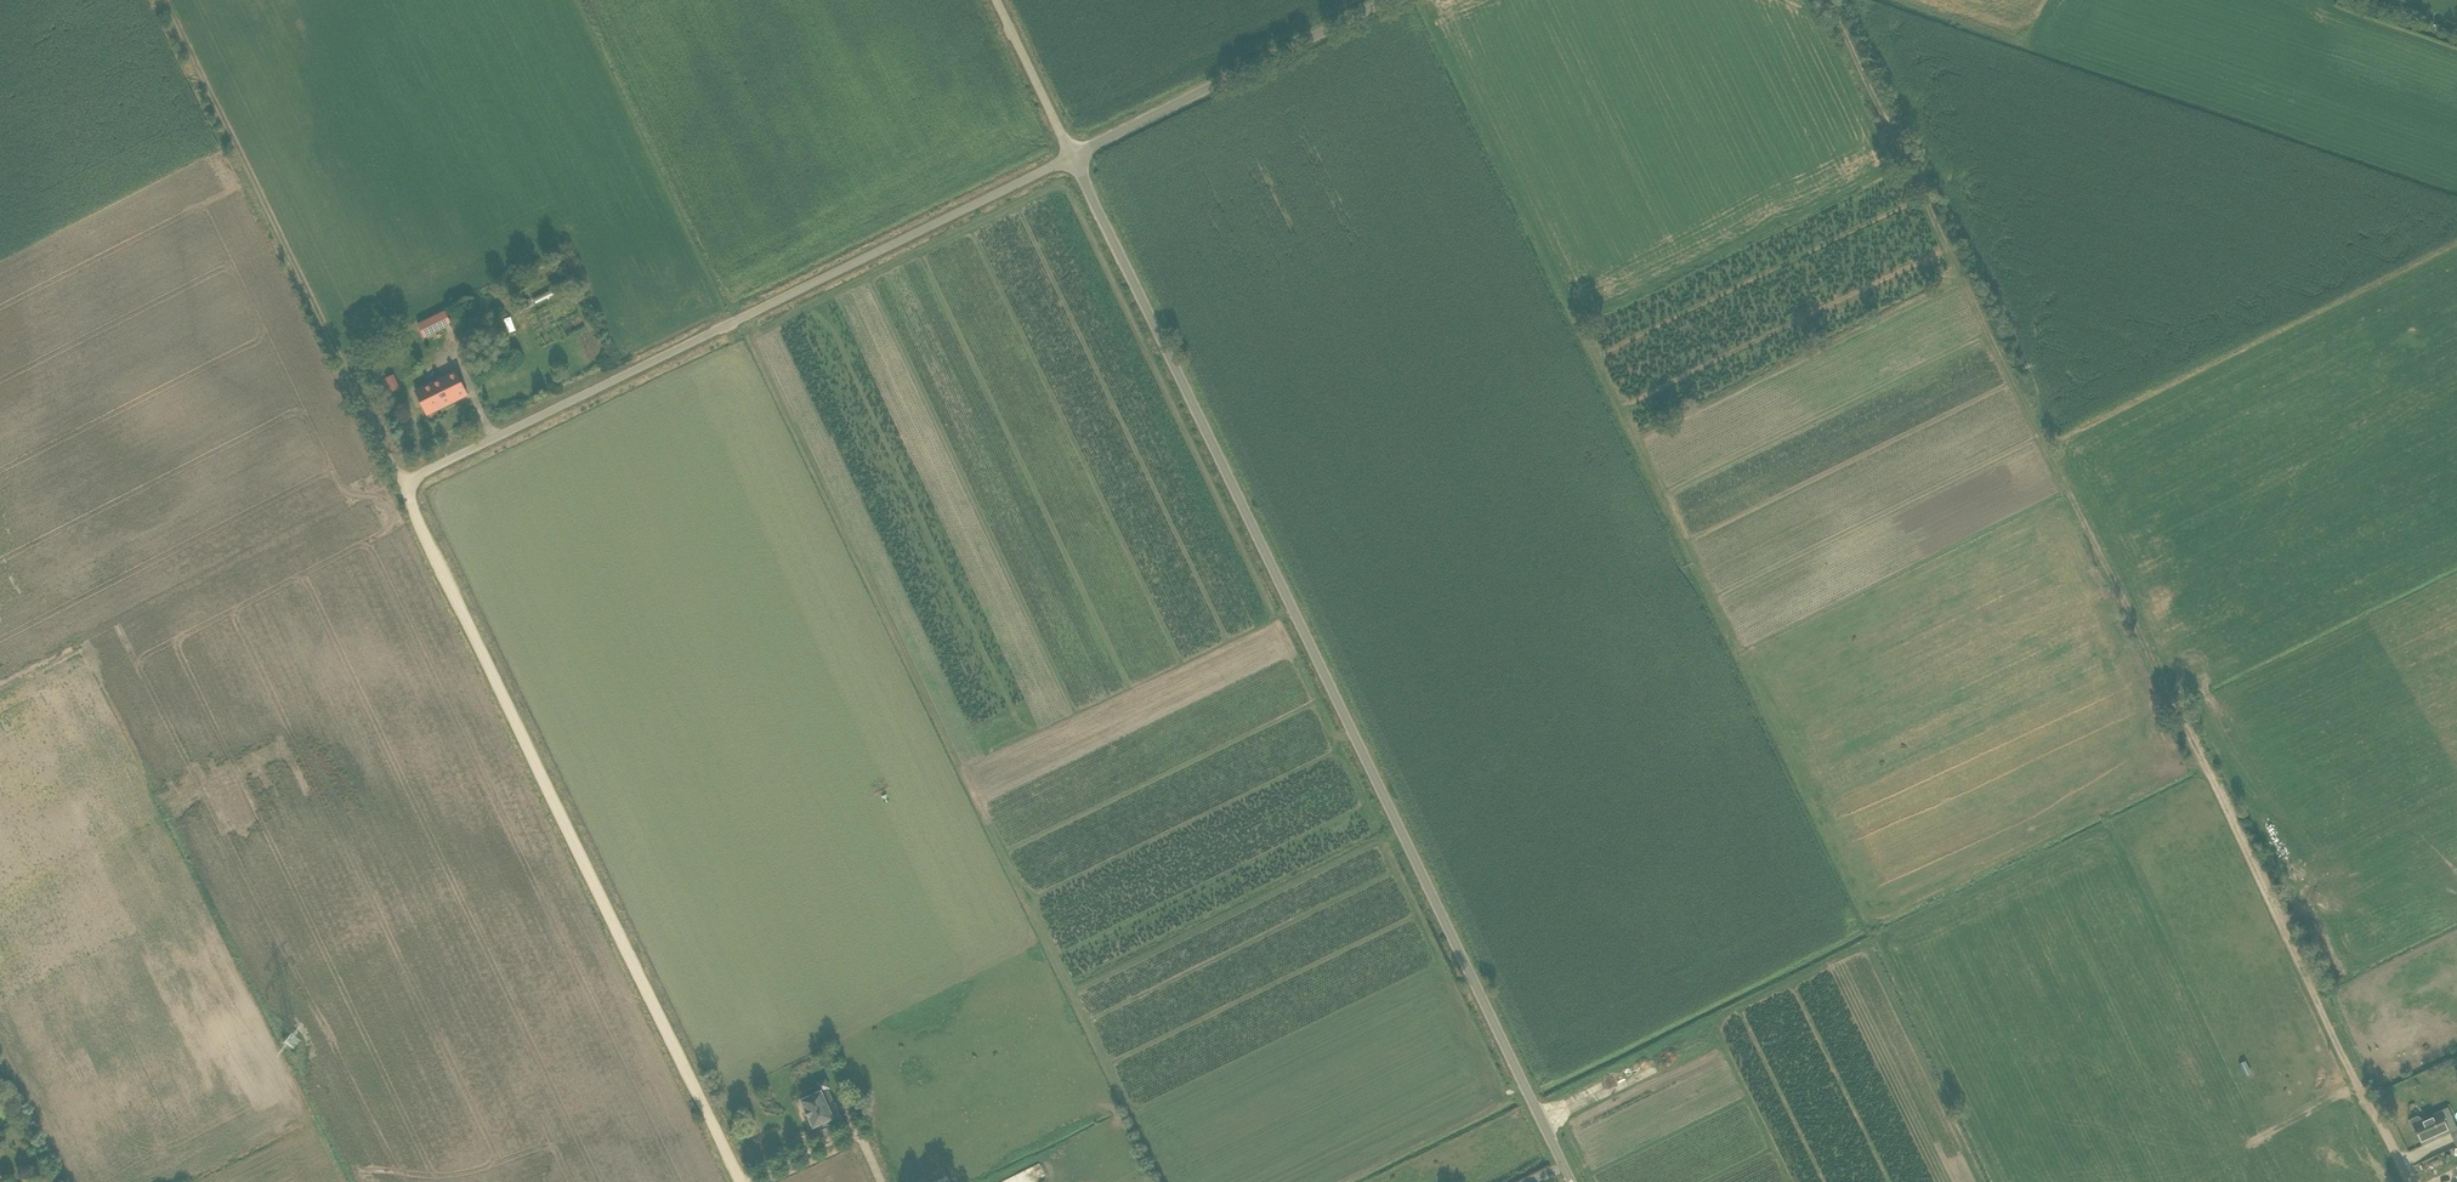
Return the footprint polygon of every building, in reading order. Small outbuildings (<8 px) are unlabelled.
[(445,311),(418,324),(425,338),(452,325),(445,311)] [(509,315),(505,324),(522,332),(526,322),(509,315)] [(467,394),(456,373),(427,386),(416,391),(427,414),(467,394)] [(809,1119),(813,1128),(829,1121),(833,1129),(845,1124),(835,1102),(828,1106),(821,1091),(801,1100),(805,1109),(809,1119)] [(2421,1117),(2418,1116),(2411,1119),(2410,1122),(2412,1126),(2414,1125),(2423,1145),(2450,1132),(2451,1135),(2456,1133),(2456,1128),(2448,1108),(2422,1120),(2421,1117)]
